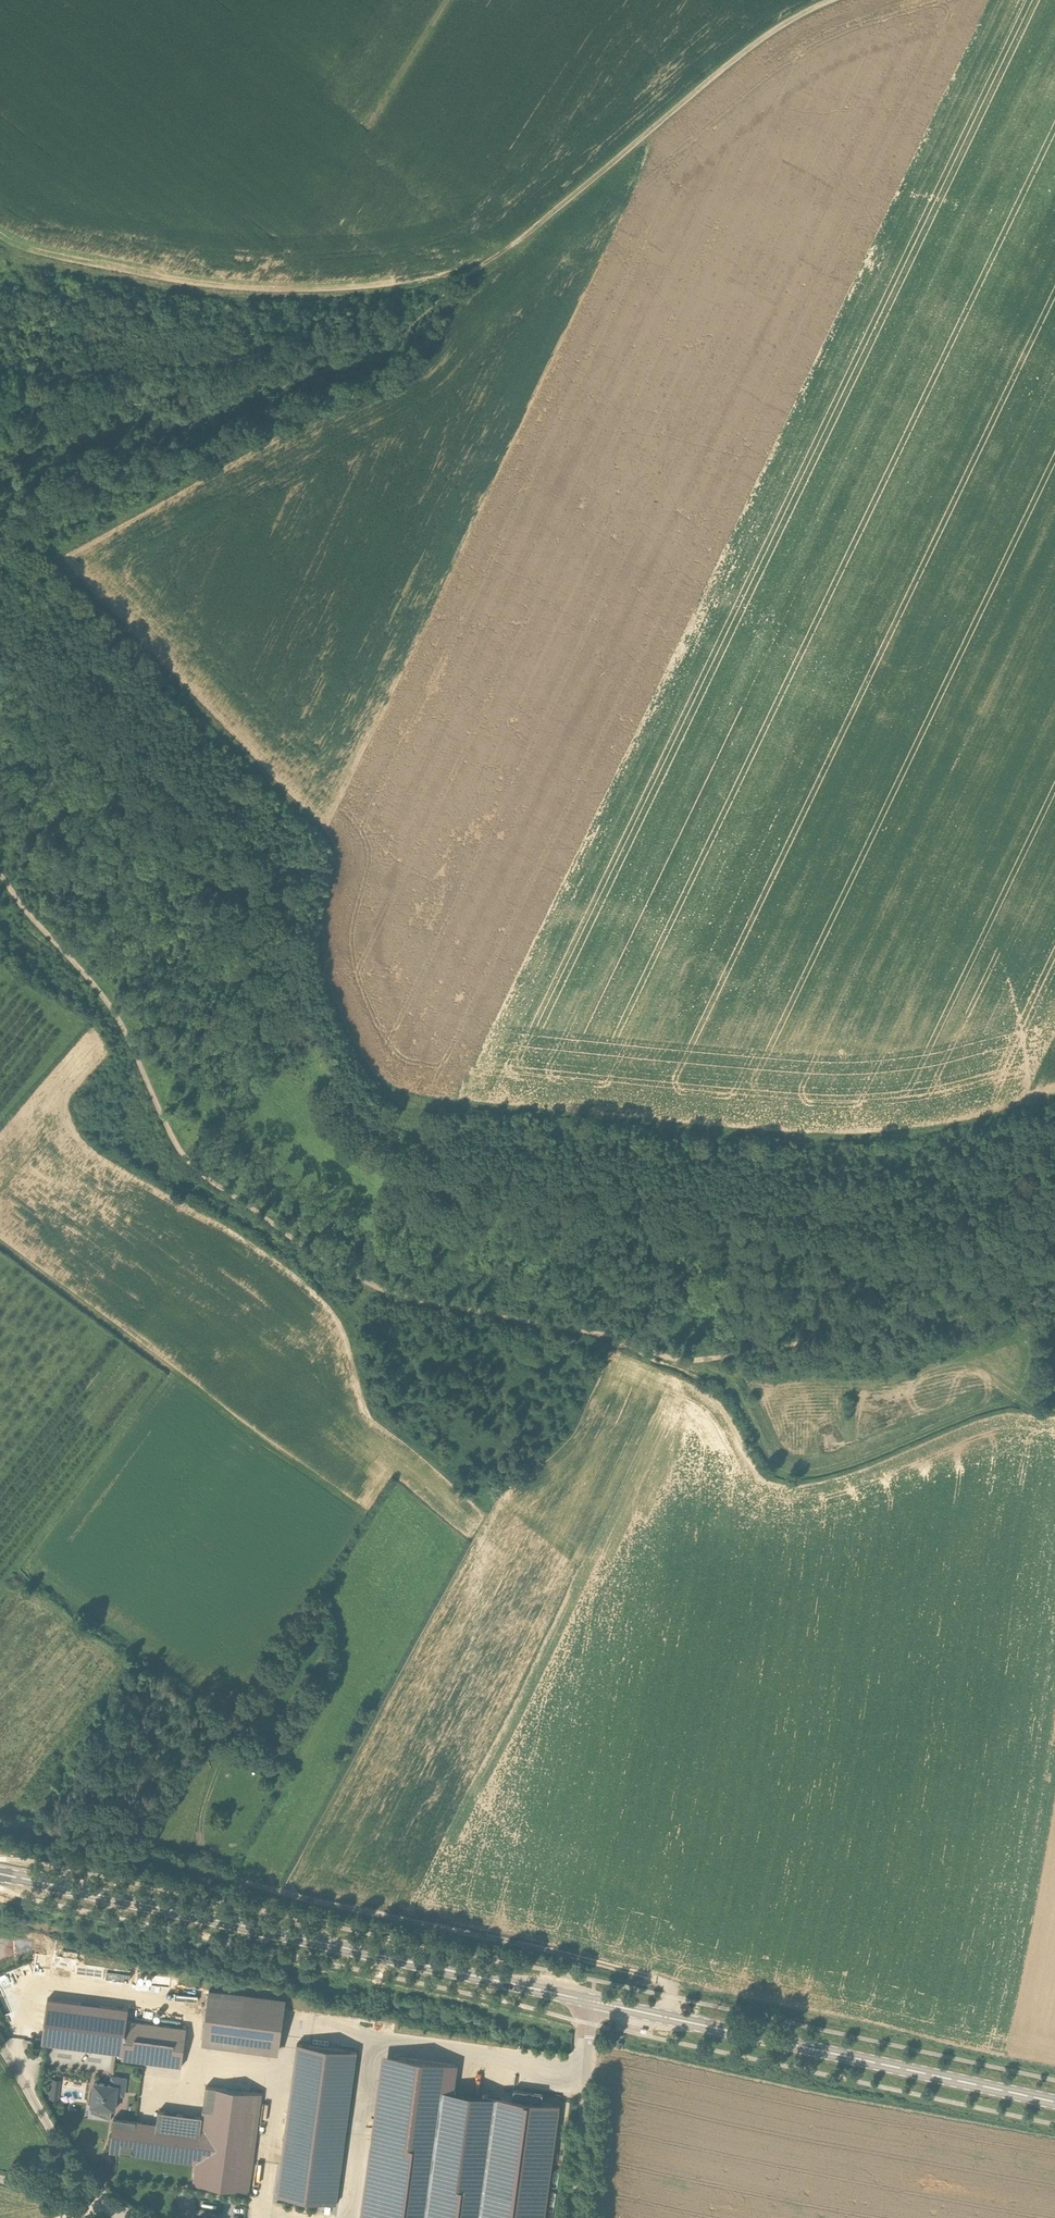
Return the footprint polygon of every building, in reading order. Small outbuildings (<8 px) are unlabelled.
[(209,1989),(202,2045),(278,2055),(286,1999),(209,1989)] [(128,2009),(48,1998),(42,2043),(122,2053),(127,2021),(128,2009)] [(127,2021),(122,2053),(122,2059),(182,2067),(187,2029),(127,2021)] [(357,2051),(297,2043),(276,2196),(337,2204),(357,2051)] [(459,2064),(412,2058),(407,2096),(392,2094),(386,2140),(376,2138),(365,2217),(546,2217),(561,2106),(455,2092),(459,2064)] [(117,2096),(125,2097),(127,2079),(112,2077),(111,2085),(94,2083),(93,2091),(91,2091),(89,2104),(92,2104),(91,2106),(99,2108),(99,2114),(111,2118),(112,2109),(115,2110),(117,2096)] [(49,2078),(46,2098),(56,2099),(58,2079),(49,2078)] [(193,2185),(249,2193),(262,2094),(206,2086),(202,2117),(159,2111),(157,2124),(114,2118),(109,2153),(196,2165),(193,2185)]
